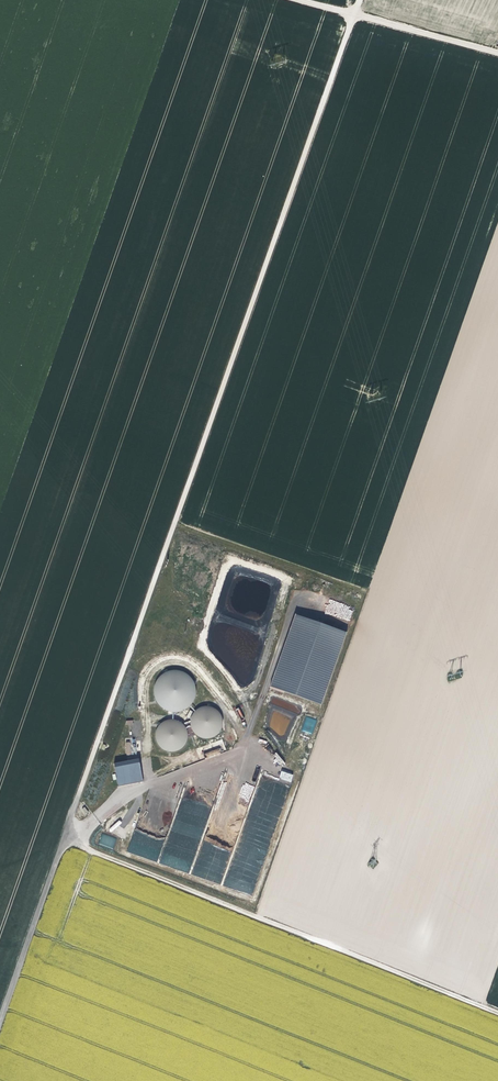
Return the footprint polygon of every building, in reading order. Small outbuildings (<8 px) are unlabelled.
[(346,632),(295,614),(270,687),(321,704),(346,632)] [(174,712),(180,712),(185,710),(189,707),(193,703),(195,698),(196,692),(195,687),(193,682),(190,678),(186,674),(181,672),(176,671),(171,671),(166,673),(161,676),(158,680),(155,685),(154,691),(155,696),(157,701),(160,706),(164,709),(169,711),(174,712)] [(206,739),(210,738),(215,736),(218,734),(221,730),(222,726),(223,721),(222,717),(219,713),(216,710),(212,707),(207,707),(203,707),(199,709),(195,712),(194,713),(192,715),(191,720),(191,724),(192,729),(194,732),(195,734),(197,736),(201,738),(206,739)] [(191,720),(194,713),(190,710),(186,718),(191,720)] [(302,730),(312,734),(317,720),(307,716),(302,730)] [(170,753),(175,753),(179,751),(183,749),(186,745),(188,741),(188,737),(188,736),(188,732),(186,728),(183,724),(182,723),(179,722),(174,720),(170,721),(165,722),(161,724),(158,728),(156,732),(156,737),(156,741),(158,746),(162,749),(165,751),(170,753)] [(191,720),(182,723),(183,724),(186,728),(188,732),(188,736),(188,737),(195,734),(194,732),(192,729),(191,724),(191,720)] [(114,766),(118,787),(143,782),(139,761),(114,766)] [(291,782),(293,775),(281,771),(279,778),(291,782)] [(135,829),(127,851),(189,875),(192,867),(192,860),(195,860),(195,848),(191,848),(191,843),(193,839),(189,837),(191,833),(197,833),(197,827),(190,824),(189,824),(182,822),(200,821),(198,820),(195,820),(191,819),(189,819),(180,815),(175,815),(167,837),(157,838),(135,829)] [(258,880),(271,838),(264,835),(260,834),(254,835),(251,834),(250,838),(249,831),(243,830),(238,846),(242,845),(244,841),(253,840),(253,843),(262,846),(249,847),(256,850),(256,852),(262,854),(252,856),(252,858),(258,860),(254,861),(252,865),(249,866),(251,874),(248,874),(249,881),(253,880),(258,880)]
